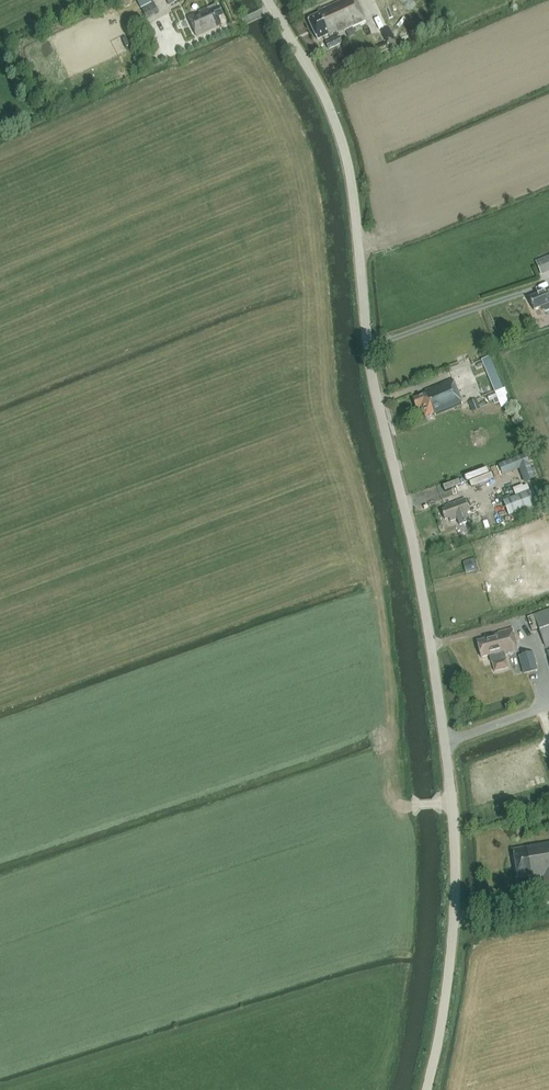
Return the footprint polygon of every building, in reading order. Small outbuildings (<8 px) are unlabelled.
[(308,19),(317,40),(329,35),(330,38),(366,22),(356,0),(343,0),(318,11),(319,14),(308,19)] [(142,8),(146,18),(159,12),(154,3),(142,8)] [(196,36),(221,25),(218,17),(223,15),(219,7),(217,8),(215,5),(188,17),(196,36)] [(329,49),(342,43),(339,37),(326,43),(329,49)] [(404,39),(379,49),(382,57),(407,46),(404,39)] [(536,261),(541,274),(548,271),(548,256),(536,261)] [(546,292),(546,291),(529,298),(534,310),(542,307),(543,310),(546,311),(548,310),(548,291),(546,292)] [(490,357),(483,359),(496,391),(503,388),(490,357)] [(426,417),(434,413),(435,416),(463,404),(453,380),(425,391),(426,394),(413,399),(417,408),(421,406),(426,417)] [(519,470),(524,483),(536,479),(526,454),(498,465),(502,476),(519,470)] [(475,474),(454,481),(458,492),(479,484),(475,474)] [(503,501),(509,516),(538,505),(532,490),(503,501)] [(448,508),(442,510),(445,519),(450,518),(451,521),(457,518),(460,525),(470,521),(467,515),(471,513),(465,499),(447,505),(448,508)] [(435,546),(453,540),(451,534),(433,540),(435,546)] [(534,615),(545,646),(548,645),(548,610),(534,615)] [(486,637),(486,639),(477,641),(481,657),(491,655),(495,672),(509,668),(505,655),(518,651),(513,629),(498,632),(499,634),(486,637)] [(519,652),(518,652),(523,674),(538,670),(533,652),(520,655),(519,652)] [(514,851),(518,878),(531,876),(531,878),(544,875),(547,894),(548,894),(548,843),(514,849),(514,851)]
